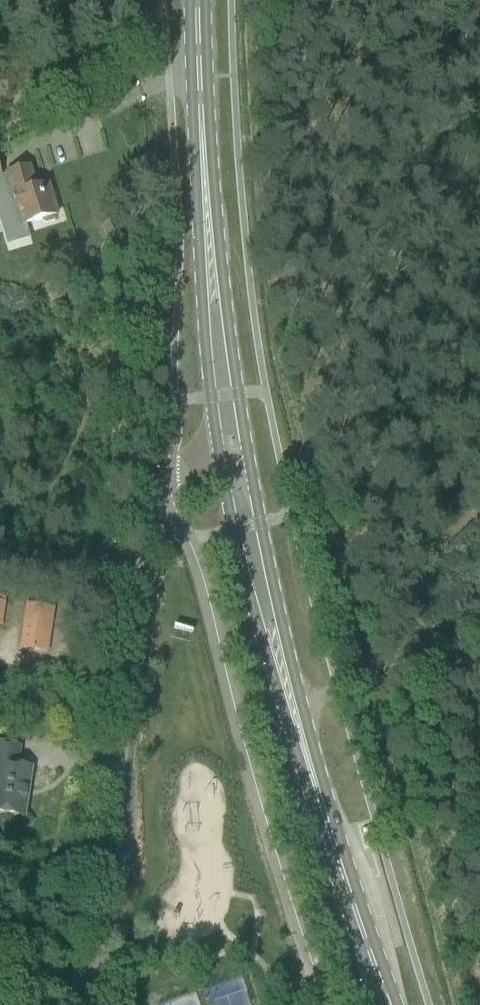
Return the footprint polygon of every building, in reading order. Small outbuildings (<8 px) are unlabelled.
[(9,245),(30,239),(26,225),(38,222),(41,221),(45,224),(54,221),(55,217),(57,216),(48,186),(36,190),(29,168),(10,174),(7,175),(7,176),(1,177),(0,174),(0,214),(9,245)] [(22,648),(46,652),(52,610),(28,606),(22,648)] [(25,819),(32,769),(18,767),(20,748),(0,744),(0,815),(25,819)]
